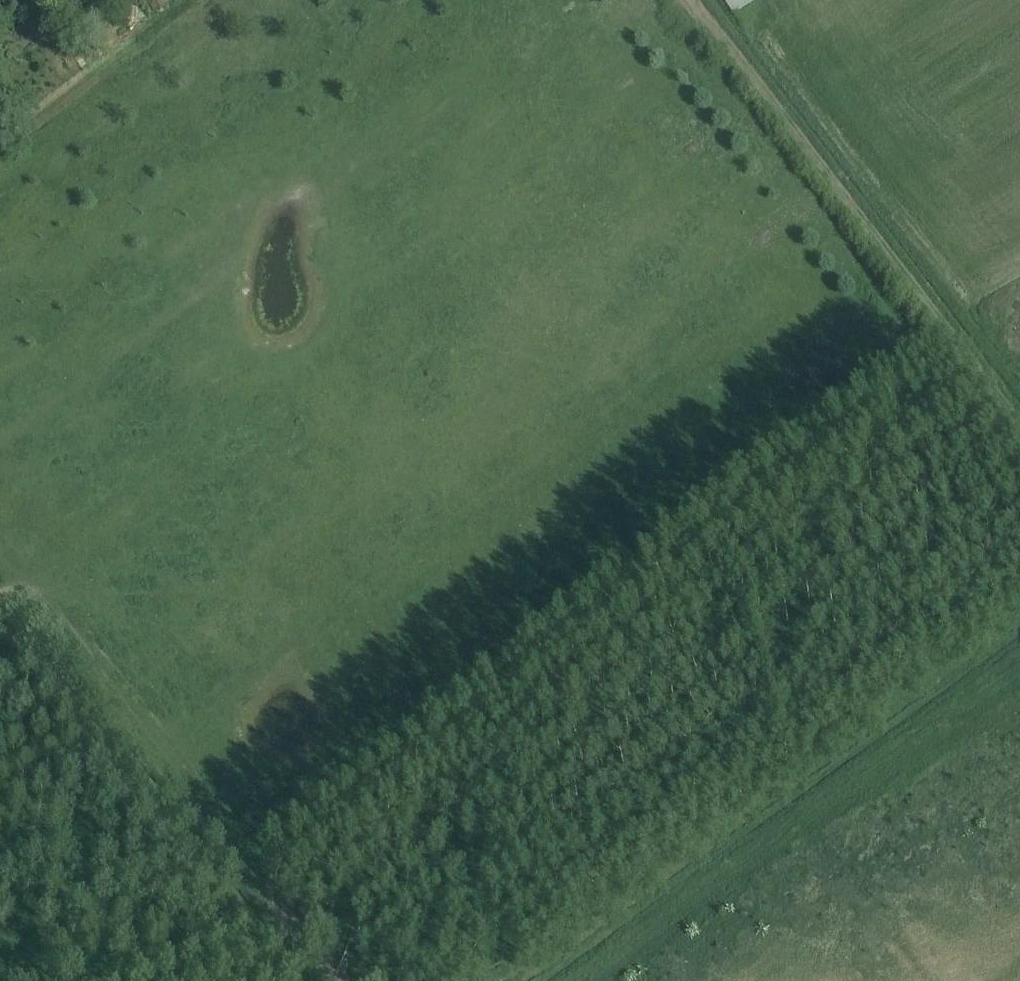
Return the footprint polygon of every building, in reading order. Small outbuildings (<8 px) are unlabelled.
[(739,15),(760,3),(758,0),(730,0),(739,15)]
